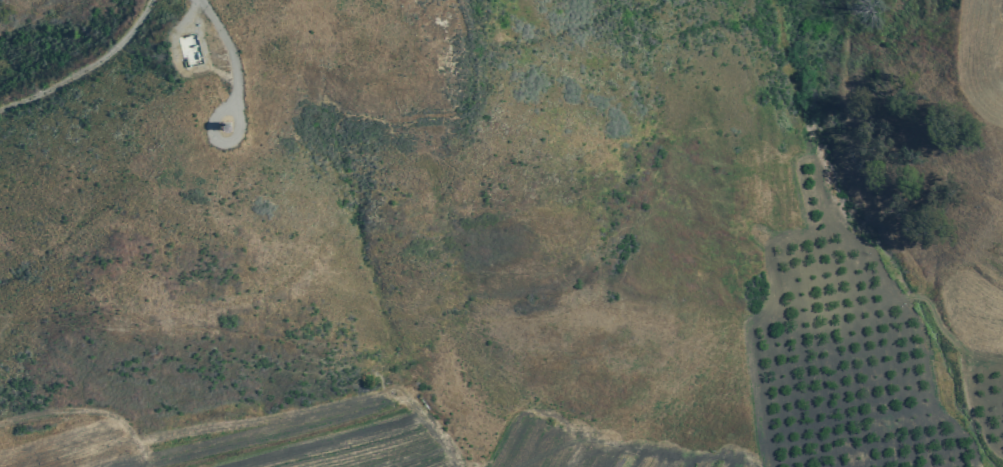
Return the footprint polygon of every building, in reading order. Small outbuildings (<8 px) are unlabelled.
[(184,70),(203,66),(196,35),(177,39),(184,70)]
